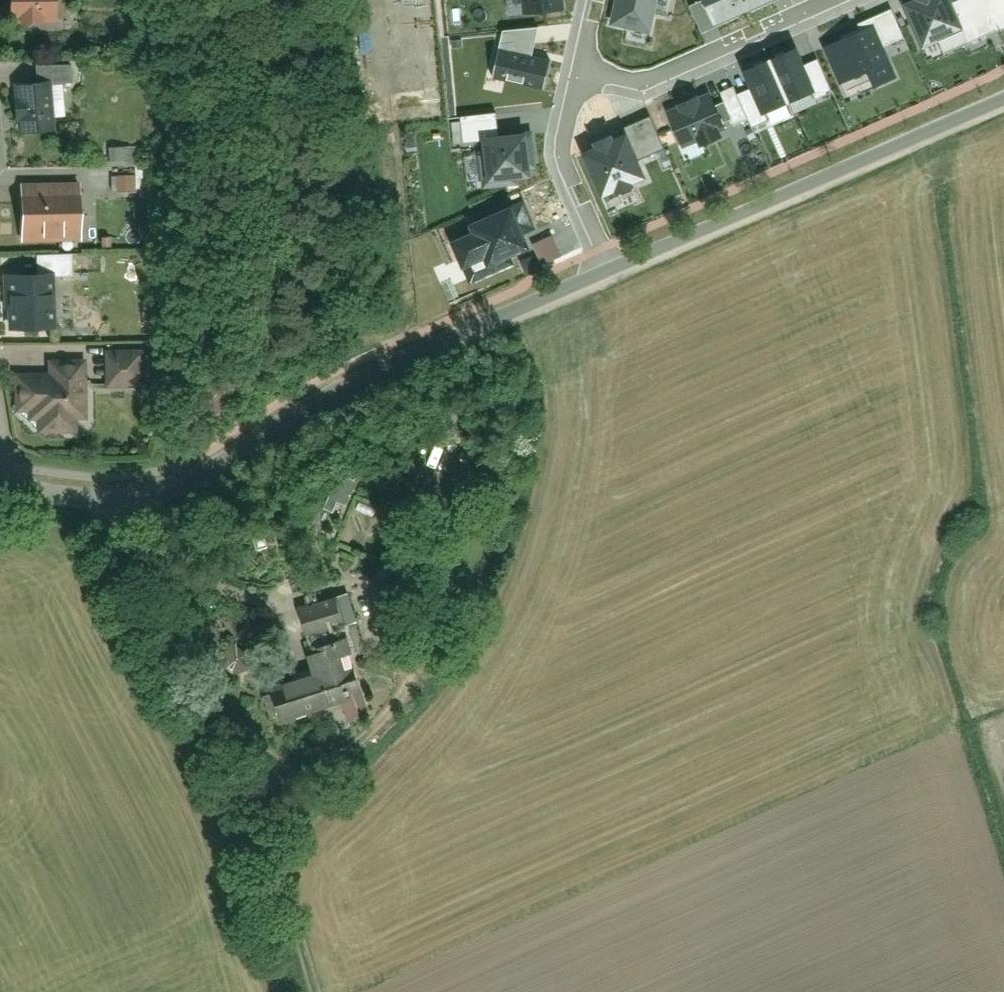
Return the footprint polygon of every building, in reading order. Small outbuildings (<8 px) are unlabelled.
[(11,24),(54,23),(54,0),(11,0),(11,24)] [(522,12),(564,8),(563,0),(521,0),(522,12)] [(609,26),(650,35),(658,0),(615,0),(609,26)] [(715,26),(774,1),(774,0),(704,0),(715,26)] [(903,5),(922,47),(962,29),(949,0),(914,0),(903,5)] [(873,27),(827,47),(844,85),(890,65),(873,27)] [(796,50),(745,72),(764,115),(815,92),(796,50)] [(499,52),(493,79),(544,89),(549,62),(499,52)] [(48,88),(14,90),(20,139),(53,136),(48,88)] [(709,93),(665,113),(680,146),(696,139),(699,146),(719,137),(716,130),(724,127),(709,93)] [(528,135),(483,139),(487,184),(532,180),(528,135)] [(625,137),(612,143),(609,137),(592,145),(595,151),(581,157),(601,198),(614,192),(615,195),(632,187),(631,184),(644,178),(625,137)] [(78,189),(18,192),(22,251),(81,249),(78,189)] [(513,209),(470,228),(473,235),(453,244),(464,268),(484,260),(488,270),(531,251),(513,209)] [(50,281),(5,283),(8,337),(54,336),(50,281)] [(48,379),(15,380),(17,416),(37,417),(38,436),(76,436),(75,416),(87,416),(85,363),(47,363),(48,379)] [(294,605),(303,639),(347,628),(338,594),(294,605)] [(347,642),(309,654),(315,673),(264,689),(275,725),(373,694),(361,657),(353,659),(347,642)]
